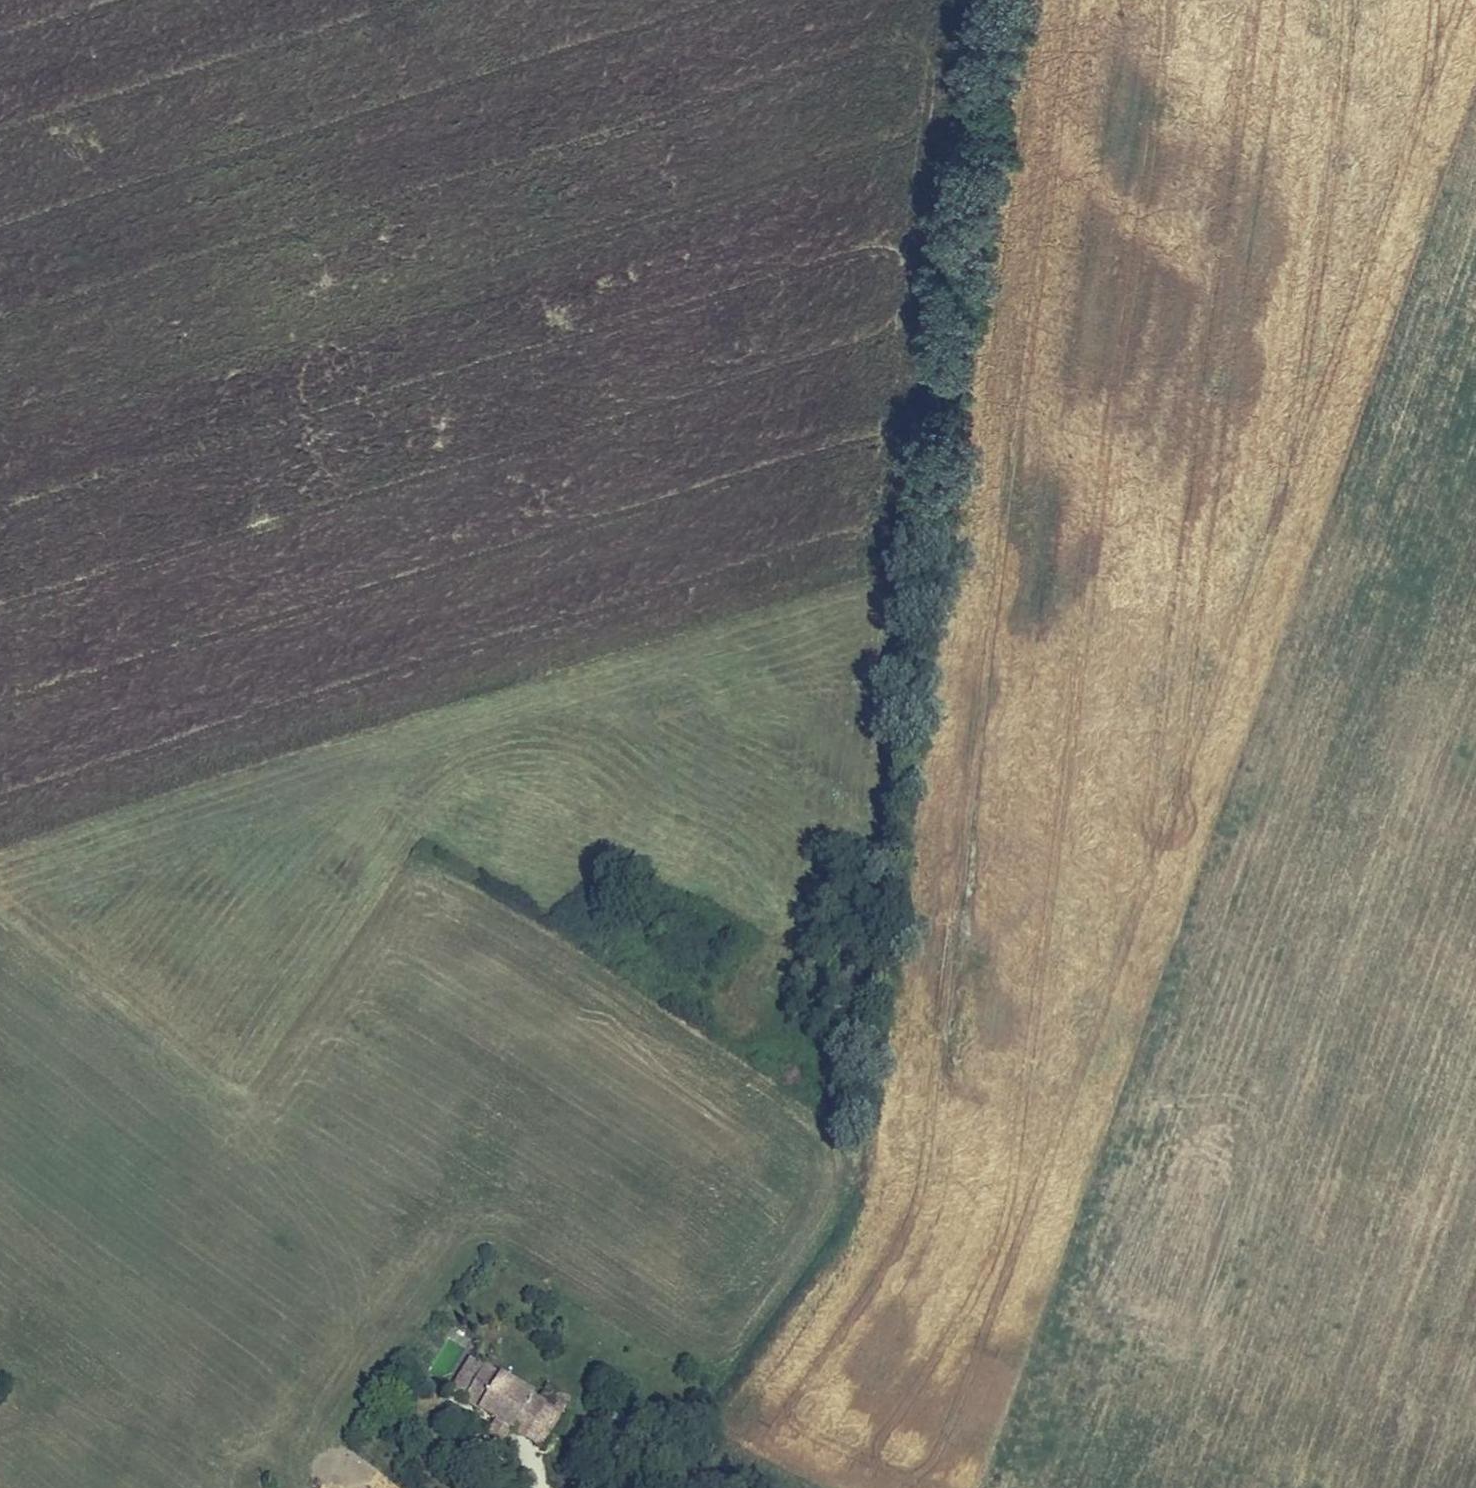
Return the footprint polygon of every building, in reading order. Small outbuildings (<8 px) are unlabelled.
[(558,1417),(496,1380),(477,1409),(538,1447),(558,1417)]
